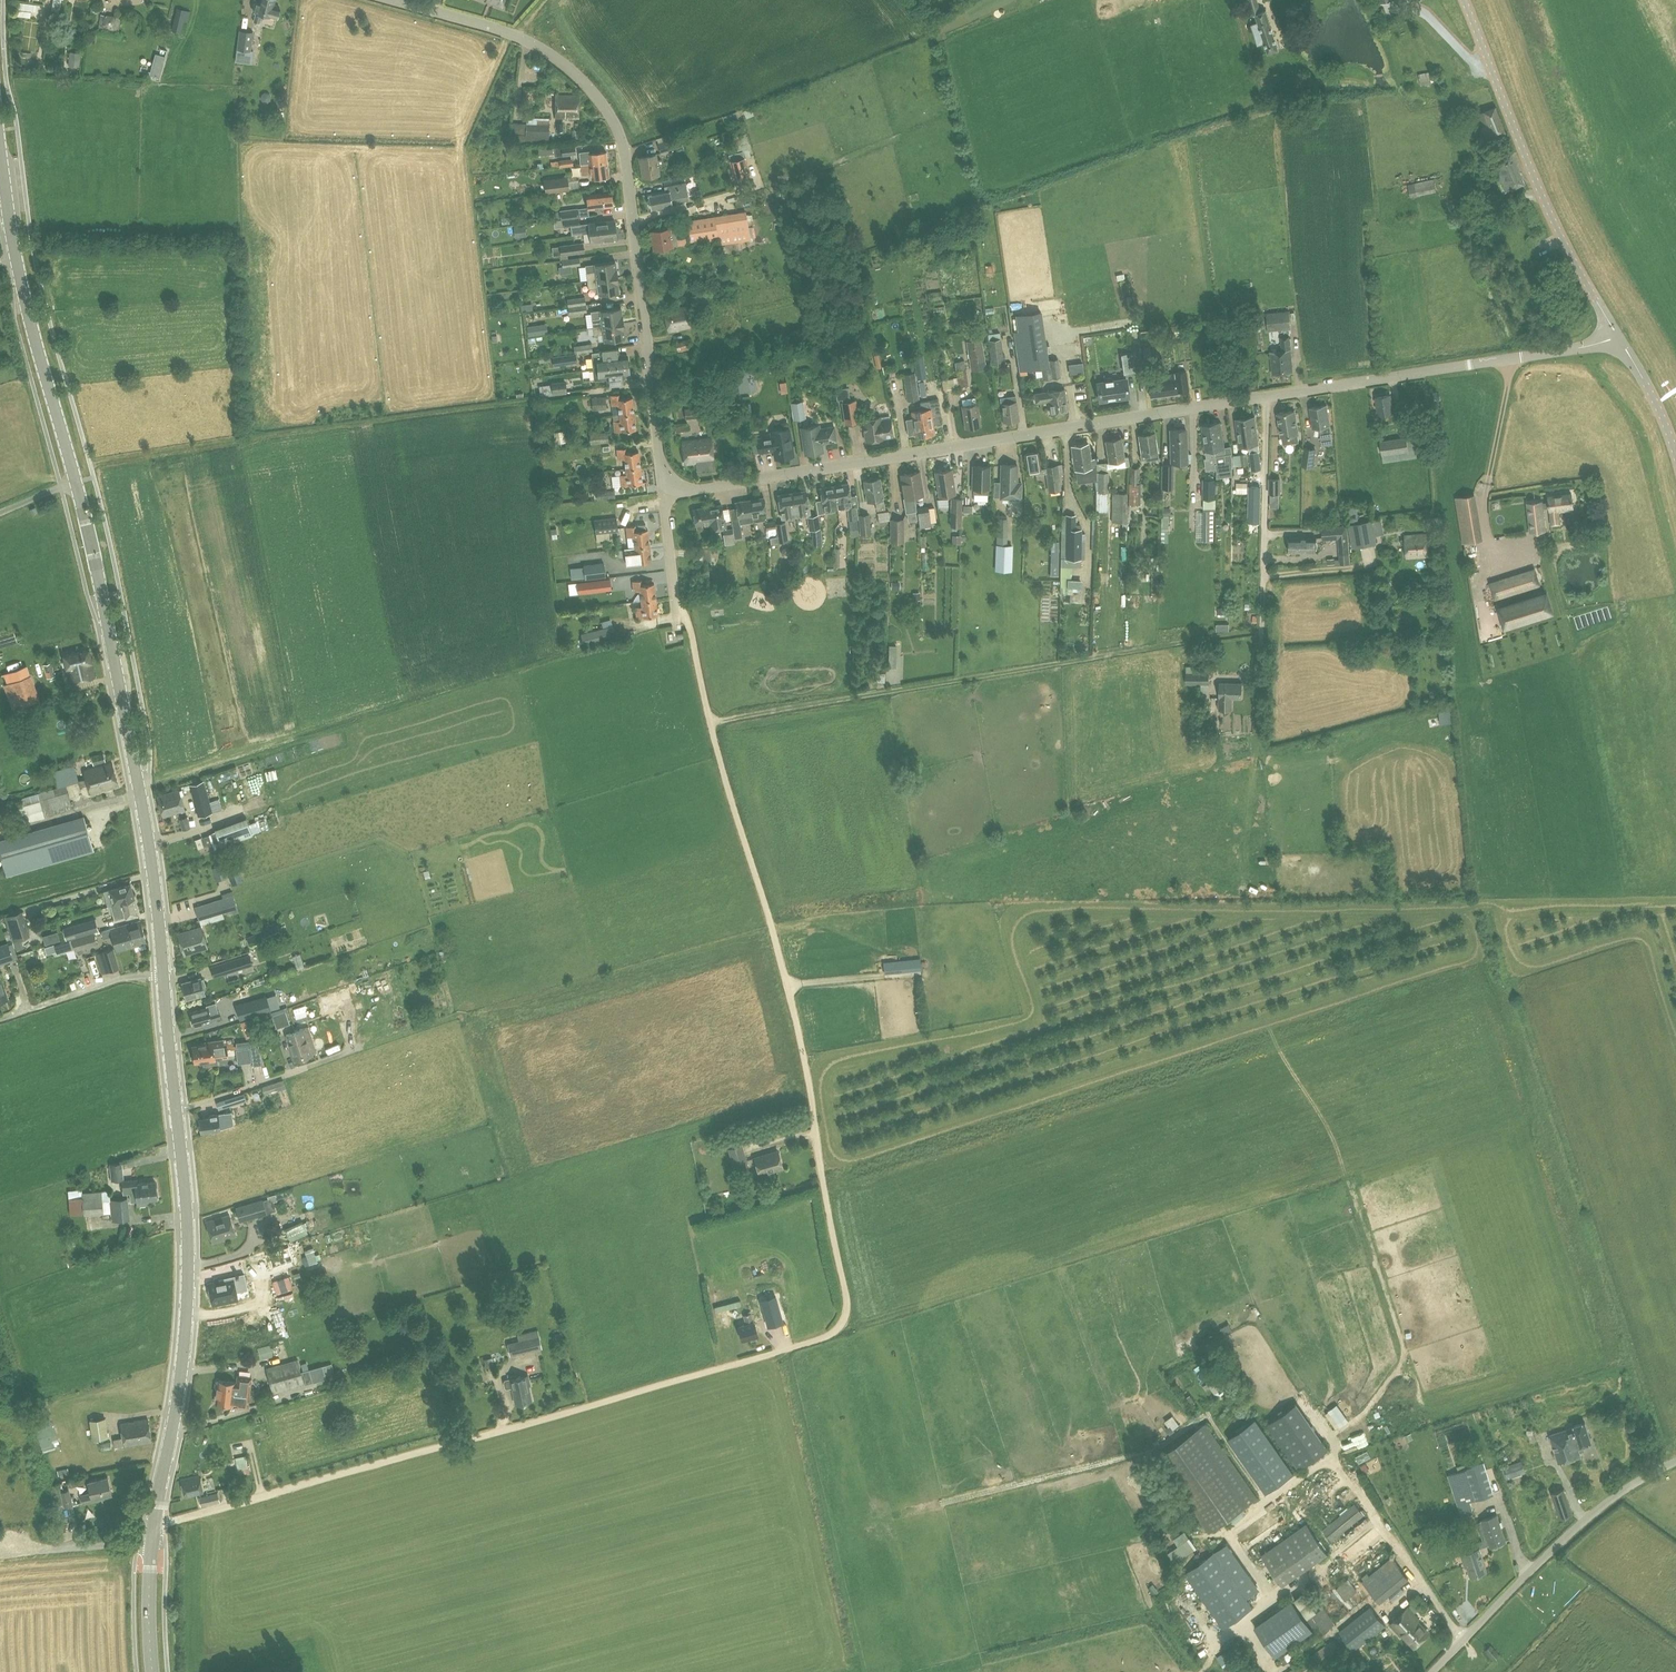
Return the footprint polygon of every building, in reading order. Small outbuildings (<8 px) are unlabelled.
[(52,11),(59,12),(61,0),(53,0),(52,11)] [(277,19),(280,9),(274,7),(276,0),(260,0),(259,3),(257,2),(254,12),(256,13),(254,21),(260,22),(262,15),(277,19)] [(1267,10),(1261,12),(1258,0),(1248,0),(1253,15),(1256,14),(1268,52),(1278,49),(1267,10)] [(22,17),(36,19),(37,4),(23,3),(22,17)] [(535,17),(542,12),(538,6),(531,10),(535,17)] [(187,23),(190,11),(176,8),(174,20),(187,23)] [(121,19),(101,15),(98,29),(119,33),(121,19)] [(240,30),(237,50),(251,51),(253,32),(240,30)] [(251,51),(237,50),(236,61),(252,63),(253,52),(251,51)] [(69,65),(80,66),(81,53),(70,52),(69,65)] [(165,58),(157,56),(152,75),(159,77),(165,58)] [(1431,82),(1430,72),(1419,74),(1420,80),(1420,84),(1427,83),(1431,82)] [(261,95),(261,99),(264,102),(268,103),(271,100),(271,96),(269,93),(265,92),(261,95)] [(579,96),(555,95),(555,118),(579,119),(579,96)] [(1474,121),(1481,141),(1488,138),(1508,131),(1498,105),(1477,113),(1479,119),(1474,121)] [(753,114),(751,107),(743,110),(745,117),(753,114)] [(728,124),(739,120),(736,111),(725,115),(728,124)] [(525,135),(525,141),(548,143),(548,137),(549,124),(526,123),(525,135)] [(731,137),(736,153),(742,151),(744,157),(751,156),(744,134),(731,137)] [(657,143),(660,153),(682,146),(679,136),(657,143)] [(575,145),(561,146),(562,155),(575,154),(575,145)] [(538,154),(552,153),(552,146),(538,148),(538,154)] [(562,155),(561,146),(553,147),(553,148),(554,156),(562,155)] [(742,151),(736,153),(729,154),(730,161),(734,178),(748,174),(744,157),(742,151)] [(591,166),(607,164),(605,152),(589,154),(590,156),(582,157),(583,162),(580,162),(580,167),(591,166)] [(1524,182),(1511,153),(1500,158),(1501,162),(1498,164),(1500,167),(1495,170),(1505,190),(1511,188),(1512,189),(1524,184),(1524,182)] [(639,156),(642,177),(659,174),(658,168),(662,168),(661,159),(657,160),(656,154),(639,156)] [(608,176),(607,164),(591,166),(580,167),(581,175),(591,174),(592,178),(608,176)] [(546,193),(569,190),(567,177),(544,180),(546,193)] [(1410,197),(1436,191),(1433,179),(1407,184),(1410,197)] [(650,209),(672,204),(672,202),(689,198),(685,182),(667,186),(668,191),(648,196),(650,209)] [(610,191),(585,194),(587,207),(587,209),(588,209),(612,206),(610,191)] [(577,208),(559,210),(560,219),(563,219),(579,217),(578,216),(577,208)] [(745,212),(715,216),(718,239),(719,244),(749,240),(745,212)] [(718,239),(715,216),(686,220),(689,236),(690,243),(690,244),(694,243),(701,242),(718,239)] [(579,217),(563,219),(564,227),(570,226),(579,225),(580,225),(580,224),(579,217)] [(590,232),(615,229),(614,220),(589,223),(580,224),(580,225),(579,225),(570,226),(572,235),(580,234),(590,232)] [(514,227),(515,238),(525,237),(524,227),(514,227)] [(672,246),(677,245),(675,227),(670,228),(651,231),(654,249),(672,246)] [(616,239),(615,229),(590,232),(591,242),(616,239)] [(561,256),(567,255),(584,253),(582,242),(560,246),(561,256)] [(578,257),(568,259),(561,260),(562,267),(579,264),(578,257)] [(586,280),(616,276),(616,270),(614,261),(593,263),(585,264),(586,272),(585,272),(586,280)] [(916,273),(917,285),(925,284),(925,273),(916,273)] [(618,291),(616,276),(586,280),(587,288),(596,287),(597,294),(618,291)] [(928,293),(929,301),(942,299),(941,291),(928,293)] [(704,293),(690,295),(694,311),(708,308),(704,293)] [(566,299),(567,306),(585,304),(584,296),(566,299)] [(585,304),(567,306),(568,313),(585,311),(585,304)] [(590,311),(592,326),(622,322),(620,307),(590,311)] [(686,307),(665,311),(669,331),(690,327),(686,307)] [(1266,312),(1268,331),(1291,328),(1290,310),(1266,312)] [(1041,367),(1043,376),(1043,379),(1060,377),(1057,358),(1047,360),(1040,311),(1015,314),(1017,331),(1014,332),(1020,375),(1026,374),(1026,370),(1035,369),(1041,367)] [(624,338),(622,322),(592,326),(593,335),(602,333),(603,341),(624,338)] [(1261,323),(1252,324),(1253,333),(1262,332),(1261,323)] [(546,324),(527,327),(528,336),(548,333),(546,324)] [(1165,327),(1166,334),(1181,332),(1180,325),(1165,327)] [(1270,351),(1273,374),(1293,371),(1291,350),(1292,349),(1291,337),(1290,338),(1289,336),(1281,337),(1282,350),(1270,351)] [(1001,338),(988,340),(991,365),(1004,363),(1001,338)] [(971,371),(986,368),(982,339),(966,341),(971,371)] [(676,342),(678,351),(689,349),(687,341),(676,342)] [(591,350),(590,343),(572,346),(573,352),(591,350)] [(1150,346),(1143,347),(1145,359),(1152,358),(1150,346)] [(1134,371),(1131,353),(1122,355),(1124,372),(1134,371)] [(575,354),(553,357),(554,366),(576,363),(575,354)] [(591,356),(593,368),(603,367),(628,364),(626,355),(608,357),(607,354),(591,356)] [(964,360),(955,362),(957,370),(966,369),(964,360)] [(603,367),(593,368),(594,379),(608,378),(608,376),(629,374),(628,364),(603,367)] [(739,378),(747,377),(746,372),(744,364),(739,365),(733,367),(736,379),(739,378)] [(926,376),(924,366),(916,367),(917,378),(926,376)] [(957,370),(956,371),(958,387),(968,385),(966,369),(957,370)] [(1176,391),(1188,389),(1185,371),(1171,373),(1172,378),(1149,381),(1151,397),(1177,393),(1176,391)] [(919,399),(915,372),(903,374),(908,401),(919,399)] [(537,384),(544,383),(544,375),(536,376),(537,384)] [(719,382),(718,375),(704,376),(704,384),(719,382)] [(749,390),(747,377),(739,378),(742,392),(749,390)] [(1126,379),(1097,383),(1099,400),(1129,396),(1126,379)] [(553,392),(567,390),(566,381),(552,383),(553,392)] [(850,398),(848,387),(835,389),(837,400),(842,399),(842,402),(850,401),(850,398)] [(1048,400),(1050,413),(1068,410),(1064,389),(1048,391),(1034,393),(1036,402),(1048,400)] [(619,415),(634,413),(632,397),(620,398),(620,394),(611,395),(612,408),(619,407),(619,415)] [(1376,397),(1379,415),(1378,415),(1380,424),(1395,421),(1393,412),(1390,395),(1376,397)] [(605,396),(591,397),(592,409),(606,408),(605,396)] [(1004,422),(1019,419),(1017,401),(1016,396),(1000,398),(1001,403),(1004,422)] [(791,399),(791,402),(790,403),(793,420),(806,418),(803,400),(800,401),(799,397),(791,399)] [(927,409),(921,410),(925,434),(935,432),(932,416),(941,415),(938,399),(925,401),(927,409)] [(859,422),(856,400),(850,401),(842,402),(845,425),(859,422)] [(980,425),(977,404),(962,406),(965,427),(980,425)] [(1325,435),(1331,433),(1330,424),(1327,405),(1310,408),(1313,427),(1324,426),(1325,435)] [(684,408),(685,418),(705,417),(704,407),(684,408)] [(925,434),(921,410),(912,412),(913,419),(907,420),(909,435),(915,434),(915,435),(925,434)] [(1294,410),(1278,413),(1282,437),(1293,435),(1294,443),(1299,442),(1298,434),(1294,410)] [(635,429),(634,413),(619,415),(620,420),(613,421),(615,432),(635,429)] [(893,435),(890,418),(890,416),(880,417),(880,416),(863,419),(866,440),(884,438),(883,437),(893,435)] [(1245,418),(1248,445),(1259,443),(1255,417),(1245,418)] [(1240,446),(1248,445),(1245,418),(1236,419),(1240,446)] [(1216,464),(1217,473),(1232,470),(1232,458),(1231,454),(1226,455),(1225,446),(1221,422),(1211,423),(1214,444),(1216,456),(1217,464),(1216,464)] [(1214,444),(1211,423),(1202,425),(1207,458),(1216,456),(1214,444)] [(836,441),(834,426),(820,429),(819,425),(801,428),(805,454),(823,451),(822,442),(826,441),(826,442),(836,441)] [(789,428),(771,432),(771,436),(757,439),(760,452),(769,450),(769,449),(774,449),(775,459),(794,456),(789,428)] [(1171,454),(1187,454),(1187,453),(1186,429),(1170,429),(1171,454)] [(590,434),(591,444),(609,442),(607,432),(590,434)] [(1145,454),(1146,460),(1158,458),(1157,452),(1158,452),(1155,432),(1138,435),(1141,454),(1145,454)] [(1384,464),(1410,460),(1406,437),(1406,436),(1380,440),(1384,464)] [(685,464),(696,463),(698,472),(715,470),(711,438),(682,441),(685,464)] [(1121,438),(1106,441),(1109,461),(1124,459),(1121,438)] [(1076,469),(1078,480),(1093,477),(1092,474),(1097,474),(1096,466),(1095,459),(1091,459),(1088,443),(1072,446),(1075,469),(1076,469)] [(1304,447),(1301,465),(1313,467),(1316,449),(1304,447)] [(625,458),(626,468),(640,467),(638,451),(627,452),(626,448),(617,449),(618,459),(625,458)] [(1261,469),(1259,451),(1249,452),(1252,470),(1261,469)] [(1038,452),(1025,454),(1027,471),(1035,470),(1036,475),(1046,474),(1046,468),(1041,469),(1038,452)] [(1249,464),(1247,453),(1240,454),(1242,465),(1249,464)] [(1174,465),(1162,464),(1161,489),(1173,489),(1174,465)] [(1021,499),(1021,488),(1020,488),(1020,483),(1017,483),(1017,465),(1002,465),(1001,498),(1021,499)] [(988,466),(973,466),(973,488),(973,492),(974,492),(974,500),(987,501),(987,492),(987,488),(988,488),(988,466)] [(1064,471),(1063,466),(1046,468),(1046,474),(1049,489),(1061,488),(1059,475),(1063,474),(1063,471),(1064,471)] [(640,467),(626,468),(626,474),(620,474),(621,485),(642,483),(640,467)] [(1130,467),(1130,483),(1139,483),(1139,468),(1130,467)] [(940,496),(955,493),(951,469),(936,471),(940,496)] [(920,471),(910,473),(915,496),(924,495),(920,471)] [(1098,472),(1098,492),(1108,492),(1108,472),(1098,472)] [(915,496),(910,473),(901,475),(902,482),(902,481),(905,498),(902,498),(905,512),(916,510),(915,506),(916,506),(915,496)] [(1204,498),(1216,498),(1215,479),(1214,479),(1213,477),(1211,477),(1210,475),(1209,475),(1208,477),(1206,477),(1205,479),(1203,479),(1203,498),(1204,498)] [(863,481),(867,501),(875,500),(877,509),(885,508),(883,498),(884,498),(880,478),(863,481)] [(1280,494),(1280,478),(1270,478),(1270,494),(1280,494)] [(858,519),(857,505),(850,506),(849,499),(851,499),(851,496),(848,483),(834,485),(836,501),(838,508),(847,507),(848,520),(849,530),(856,529),(859,529),(858,519)] [(1139,483),(1130,483),(1129,483),(1128,503),(1140,504),(1140,483),(1139,483)] [(838,508),(836,501),(834,485),(820,488),(822,500),(816,501),(818,514),(825,513),(824,510),(838,508)] [(1249,486),(1249,514),(1259,514),(1259,487),(1249,486)] [(596,499),(615,498),(614,490),(596,492),(596,499)] [(792,493),(795,512),(796,515),(810,513),(809,506),(806,490),(792,493)] [(1108,492),(1098,492),(1098,509),(1109,509),(1108,492)] [(1112,492),(1111,521),(1126,522),(1127,493),(1112,492)] [(792,493),(779,495),(781,510),(782,517),(796,515),(795,512),(792,493)] [(1550,501),(1542,502),(1542,501),(1527,502),(1528,510),(1529,520),(1544,519),(1542,507),(1549,506),(1551,517),(1559,516),(1558,510),(1563,509),(1563,508),(1565,508),(1566,510),(1571,509),(1571,507),(1573,507),(1571,493),(1549,496),(1550,501)] [(764,497),(750,500),(753,522),(768,519),(767,513),(764,497)] [(951,498),(950,526),(961,527),(962,498),(951,498)] [(1207,510),(1215,510),(1216,510),(1216,498),(1204,498),(1204,511),(1207,510)] [(733,528),(734,538),(742,537),(740,524),(753,522),(750,500),(736,502),(737,507),(739,518),(739,520),(731,522),(733,528)] [(721,505),(707,507),(710,523),(711,529),(727,527),(725,520),(724,520),(721,505)] [(931,526),(930,522),(928,508),(928,506),(917,507),(920,528),(931,526)] [(710,523),(707,507),(694,509),(696,525),(697,530),(704,529),(703,524),(710,523)] [(928,508),(930,522),(936,521),(934,507),(928,508)] [(1203,511),(1203,541),(1215,541),(1215,510),(1207,510),(1204,511),(1203,511)] [(889,511),(877,513),(879,522),(890,520),(889,511)] [(869,514),(859,514),(860,534),(871,533),(869,514)] [(818,515),(807,516),(810,530),(820,528),(818,515)] [(1061,559),(1061,566),(1081,566),(1082,529),(1076,529),(1076,516),(1065,516),(1065,559),(1062,559),(1061,559)] [(596,533),(618,531),(616,518),(594,520),(596,533)] [(1007,518),(997,518),(997,536),(1007,536),(1007,518)] [(1373,520),(1376,535),(1384,534),(1382,518),(1373,520)] [(904,519),(890,519),(890,542),(904,542),(904,519)] [(1377,543),(1376,535),(1373,520),(1349,524),(1353,548),(1377,543)] [(766,530),(776,528),(776,524),(775,521),(765,523),(766,530)] [(777,535),(779,542),(788,541),(785,522),(776,524),(776,528),(777,535)] [(634,536),(635,547),(649,545),(647,529),(646,529),(645,524),(635,525),(635,526),(626,527),(627,537),(634,536)] [(1322,527),(1323,540),(1338,539),(1340,563),(1350,562),(1348,538),(1347,525),(1322,527)] [(733,528),(723,530),(725,544),(735,542),(734,538),(733,528)] [(767,537),(770,537),(777,535),(776,528),(766,530),(767,537)] [(821,545),(820,530),(813,530),(813,545),(821,545)] [(1400,539),(1401,544),(1405,544),(1407,559),(1429,557),(1427,532),(1404,534),(1405,539),(1400,539)] [(777,535),(770,537),(771,544),(779,542),(777,535)] [(952,535),(952,543),(960,544),(961,535),(952,535)] [(1289,552),(1313,552),(1313,537),(1289,537),(1289,552)] [(702,541),(703,548),(708,547),(714,546),(713,539),(702,541)] [(1012,571),(1013,544),(996,544),(995,570),(1012,571)] [(631,564),(651,561),(649,545),(635,547),(624,548),(626,564),(631,564)] [(704,561),(703,548),(691,549),(693,564),(704,563),(704,561)] [(791,551),(790,550),(789,549),(789,548),(788,548),(787,548),(785,548),(784,548),(783,549),(782,549),(782,550),(782,551),(781,552),(782,553),(782,554),(782,555),(783,556),(784,556),(785,557),(786,557),(787,557),(788,557),(789,556),(790,555),(791,554),(791,553),(791,552),(791,551)] [(1127,564),(1130,566),(1126,572),(1134,577),(1138,571),(1136,570),(1139,565),(1131,558),(1127,564)] [(605,576),(604,563),(584,565),(585,579),(605,576)] [(1073,568),(1072,576),(1082,576),(1082,568),(1073,568)] [(1534,568),(1490,582),(1495,598),(1539,584),(1534,568)] [(577,582),(578,594),(611,590),(610,578),(577,582)] [(642,600),(656,599),(654,583),(642,584),(641,580),(633,581),(634,591),(640,590),(641,600),(642,600)] [(833,584),(835,596),(850,593),(848,581),(833,584)] [(1547,592),(1498,608),(1504,628),(1553,613),(1547,592)] [(658,615),(656,599),(642,600),(641,600),(642,606),(635,607),(636,617),(658,615)] [(608,626),(603,628),(581,633),(583,645),(611,638),(608,626)] [(20,640),(19,633),(0,635),(0,642),(20,640)] [(6,649),(23,644),(22,639),(4,644),(6,649)] [(899,665),(900,643),(890,642),(889,665),(899,665)] [(89,649),(63,655),(66,668),(67,668),(71,682),(93,677),(90,663),(92,662),(89,649)] [(44,665),(46,674),(47,678),(55,676),(51,663),(44,665)] [(9,683),(4,685),(13,709),(40,699),(31,675),(27,664),(4,672),(9,683)] [(1187,673),(1187,684),(1209,684),(1209,674),(1187,673)] [(1220,681),(1219,709),(1232,709),(1232,697),(1242,698),(1242,682),(1220,681)] [(91,757),(94,767),(107,763),(103,753),(91,757)] [(79,781),(78,781),(80,788),(88,785),(91,793),(118,785),(111,762),(107,763),(94,767),(84,770),(86,777),(78,780),(79,781)] [(52,772),(57,787),(57,788),(65,785),(78,781),(79,781),(78,780),(74,766),(52,772)] [(245,794),(255,792),(251,777),(241,780),(245,794)] [(210,801),(204,781),(189,785),(198,817),(220,810),(217,799),(210,801)] [(14,792),(22,818),(59,808),(52,782),(14,792)] [(178,790),(157,796),(163,817),(184,810),(180,795),(178,790)] [(0,840),(0,852),(7,874),(93,849),(84,816),(0,840)] [(191,827),(187,817),(179,819),(182,830),(191,827)] [(215,831),(221,847),(253,835),(246,817),(215,829),(215,831)] [(215,849),(221,847),(215,831),(209,833),(209,835),(213,844),(215,849)] [(206,847),(213,844),(209,835),(203,837),(206,847)] [(201,837),(194,840),(198,849),(204,847),(201,837)] [(226,877),(220,864),(212,867),(217,881),(226,877)] [(127,899),(134,897),(130,884),(109,890),(104,891),(108,905),(113,904),(117,903),(121,901),(122,901),(127,899)] [(194,907),(198,920),(238,908),(234,894),(232,891),(222,894),(223,898),(194,907)] [(115,919),(125,916),(125,918),(139,914),(134,897),(127,899),(122,901),(121,901),(117,903),(118,910),(113,912),(115,919)] [(22,910),(5,916),(13,941),(30,935),(22,910)] [(93,931),(90,920),(63,928),(66,939),(93,931)] [(127,938),(130,947),(135,945),(147,942),(140,920),(123,925),(125,929),(127,938)] [(277,924),(262,931),(267,939),(281,933),(277,924)] [(116,951),(130,947),(127,938),(125,929),(123,925),(116,927),(110,928),(102,931),(104,938),(112,935),(116,951)] [(178,933),(185,955),(207,947),(200,926),(178,933)] [(58,932),(49,935),(51,944),(61,941),(58,932)] [(84,935),(88,947),(97,944),(94,932),(84,935)] [(84,935),(72,938),(76,950),(88,947),(84,935)] [(72,938),(63,941),(66,950),(74,947),(72,938)] [(9,947),(8,945),(8,944),(0,946),(0,964),(3,963),(15,960),(11,947),(9,947)] [(55,958),(62,956),(60,945),(53,947),(55,958)] [(113,948),(102,951),(108,971),(120,967),(113,948)] [(22,955),(26,968),(39,965),(35,951),(22,955)] [(299,954),(293,956),(297,969),(303,967),(299,954)] [(223,964),(226,972),(252,964),(250,955),(223,964)] [(906,960),(906,959),(883,962),(885,974),(903,972),(903,970),(907,970),(907,971),(916,970),(915,959),(906,960)] [(8,998),(1,977),(0,973),(0,1001),(8,998)] [(200,978),(200,977),(183,982),(187,999),(205,994),(203,988),(206,987),(203,977),(200,978)] [(269,997),(260,999),(264,1012),(273,1009),(269,997)] [(325,997),(309,1002),(313,1013),(329,1008),(325,997)] [(264,1012),(260,999),(247,1003),(251,1017),(264,1013),(264,1012)] [(221,1017),(219,1010),(218,1010),(216,1001),(207,1004),(208,1007),(191,1012),(195,1025),(212,1020),(221,1017)] [(276,1014),(275,1011),(260,1016),(263,1024),(274,1020),(272,1015),(276,1014)] [(290,1024),(285,1011),(276,1014),(272,1015),(274,1020),(276,1028),(290,1024)] [(243,1029),(253,1026),(250,1018),(240,1021),(243,1029)] [(308,1027),(297,1031),(305,1056),(313,1054),(312,1053),(315,1052),(312,1040),(308,1027)] [(305,1056),(297,1031),(286,1034),(294,1059),(305,1056)] [(195,1061),(203,1060),(202,1051),(213,1050),(213,1049),(218,1048),(218,1049),(218,1051),(221,1051),(220,1049),(220,1048),(223,1048),(223,1047),(223,1040),(201,1043),(201,1045),(193,1046),(195,1061)] [(237,1049),(250,1047),(251,1047),(254,1065),(264,1064),(255,1040),(236,1043),(237,1049)] [(202,1051),(203,1060),(204,1060),(204,1064),(218,1063),(217,1058),(228,1057),(227,1047),(223,1047),(223,1048),(220,1048),(220,1049),(221,1051),(218,1051),(218,1049),(218,1048),(213,1049),(213,1050),(202,1051)] [(252,1062),(250,1047),(237,1049),(236,1049),(238,1064),(252,1062)] [(286,1089),(283,1080),(261,1087),(264,1094),(271,1092),(272,1094),(286,1089)] [(227,1099),(229,1106),(246,1101),(244,1093),(227,1099)] [(218,1113),(218,1112),(210,1114),(210,1117),(200,1118),(202,1132),(220,1129),(220,1128),(218,1113)] [(718,1142),(720,1149),(741,1143),(738,1135),(718,1142)] [(734,1171),(749,1166),(742,1144),(728,1148),(734,1171)] [(754,1157),(759,1174),(783,1167),(778,1150),(754,1157)] [(111,1181),(123,1179),(122,1162),(109,1163),(111,1181)] [(156,1189),(155,1181),(136,1183),(136,1179),(122,1181),(124,1194),(129,1193),(130,1193),(156,1189)] [(70,1215),(83,1214),(81,1193),(81,1188),(67,1190),(70,1215)] [(157,1199),(156,1189),(130,1193),(129,1193),(131,1202),(137,1201),(138,1205),(147,1204),(147,1200),(157,1199)] [(104,1213),(102,1201),(102,1192),(102,1191),(81,1193),(83,1214),(83,1215),(104,1213)] [(102,1192),(102,1201),(109,1200),(109,1199),(110,1199),(109,1191),(102,1192)] [(109,1199),(109,1200),(112,1221),(130,1219),(128,1197),(110,1199),(109,1199)] [(240,1221),(266,1213),(262,1201),(262,1200),(236,1207),(240,1221)] [(236,1236),(229,1215),(206,1222),(212,1243),(236,1236)] [(303,1222),(285,1230),(290,1241),(308,1233),(303,1222)] [(288,1246),(268,1253),(273,1267),(293,1260),(288,1246)] [(315,1253),(306,1256),(309,1263),(309,1264),(315,1262),(317,1261),(315,1253)] [(225,1278),(208,1283),(212,1305),(238,1300),(237,1292),(248,1289),(243,1272),(225,1277),(225,1278)] [(760,1300),(768,1326),(783,1322),(776,1296),(760,1300)] [(742,1339),(757,1334),(754,1322),(753,1322),(751,1313),(744,1315),(746,1324),(738,1326),(742,1339)] [(519,1334),(520,1339),(507,1343),(510,1355),(533,1350),(541,1348),(537,1330),(519,1334)] [(271,1344),(252,1349),(256,1363),(275,1357),(271,1344)] [(492,1357),(484,1359),(486,1368),(494,1367),(492,1357)] [(269,1380),(301,1371),(297,1359),(266,1368),(269,1380)] [(308,1369),(303,1370),(301,1371),(304,1383),(325,1378),(321,1365),(308,1369)] [(304,1385),(304,1383),(301,1371),(269,1380),(273,1394),(304,1385)] [(531,1385),(529,1373),(526,1374),(505,1378),(504,1380),(506,1387),(507,1388),(510,1387),(512,1387),(512,1386),(516,1403),(520,1402),(522,1404),(527,1403),(528,1401),(532,1400),(528,1385),(531,1385)] [(216,1391),(250,1396),(252,1376),(236,1375),(236,1382),(217,1380),(217,1382),(215,1384),(215,1388),(216,1390),(216,1391)] [(1227,1391),(1215,1375),(1211,1379),(1222,1394),(1227,1391)] [(249,1408),(250,1396),(216,1391),(216,1394),(214,1396),(214,1400),(215,1402),(234,1404),(233,1406),(249,1408)] [(50,1433),(67,1427),(59,1402),(42,1408),(50,1433)] [(108,1437),(105,1417),(89,1420),(92,1439),(108,1437)] [(1266,1492),(1293,1473),(1255,1418),(1228,1437),(1266,1492)] [(120,1424),(123,1437),(124,1446),(151,1441),(147,1419),(120,1424)] [(1307,1452),(1324,1445),(1315,1421),(1305,1424),(1307,1429),(1296,1434),(1301,1448),(1305,1446),(1307,1452)] [(1258,1498),(1206,1422),(1158,1456),(1210,1531),(1258,1498)] [(1573,1426),(1573,1428),(1552,1434),(1550,1435),(1559,1462),(1581,1455),(1580,1451),(1584,1450),(1583,1445),(1592,1442),(1586,1422),(1573,1426)] [(1492,1448),(1465,1457),(1468,1467),(1485,1462),(1488,1470),(1498,1467),(1492,1448)] [(235,1460),(237,1469),(249,1467),(247,1458),(235,1460)] [(1504,1467),(1508,1479),(1526,1473),(1522,1461),(1504,1467)] [(1495,1493),(1484,1462),(1483,1462),(1466,1468),(1459,1470),(1448,1474),(1461,1513),(1474,1509),(1472,1499),(1495,1493)] [(58,1471),(59,1478),(69,1476),(67,1468),(58,1471)] [(1327,1468),(1312,1479),(1318,1488),(1334,1477),(1327,1468)] [(78,1477),(80,1485),(87,1483),(85,1475),(78,1477)] [(81,1496),(83,1503),(98,1499),(98,1496),(111,1493),(107,1476),(88,1481),(91,1493),(81,1496)] [(202,1489),(199,1476),(181,1480),(185,1496),(194,1494),(202,1492),(202,1489)] [(60,1491),(64,1508),(73,1506),(69,1489),(60,1491)] [(1560,1518),(1573,1514),(1564,1489),(1552,1493),(1560,1518)] [(218,1502),(216,1492),(203,1496),(198,1497),(201,1506),(218,1502)] [(1323,1530),(1332,1541),(1364,1514),(1355,1503),(1323,1530)] [(1479,1547),(1479,1548),(1489,1544),(1490,1547),(1506,1541),(1497,1515),(1481,1520),(1488,1539),(1477,1542),(1479,1547)] [(1328,1552),(1307,1523),(1262,1555),(1282,1584),(1328,1552)] [(1175,1561),(1196,1548),(1190,1538),(1169,1552),(1175,1561)] [(1472,1544),(1474,1549),(1461,1553),(1464,1561),(1466,1560),(1471,1576),(1487,1571),(1479,1548),(1479,1547),(1477,1542),(1472,1544)] [(1214,1551),(1184,1572),(1223,1629),(1254,1608),(1214,1551)] [(1240,1556),(1232,1564),(1238,1571),(1247,1563),(1240,1556)] [(1369,1571),(1362,1577),(1364,1580),(1362,1581),(1380,1603),(1409,1578),(1391,1556),(1370,1573),(1369,1571)] [(1348,1579),(1336,1589),(1344,1600),(1356,1590),(1348,1579)] [(1410,1601),(1422,1613),(1429,1607),(1418,1594),(1410,1601)] [(1275,1657),(1313,1630),(1292,1600),(1254,1626),(1275,1657)] [(1370,1606),(1339,1631),(1354,1651),(1386,1625),(1370,1606)] [(1322,1607),(1318,1611),(1307,1618),(1319,1636),(1330,1629),(1336,1624),(1322,1607)] [(1390,1624),(1402,1638),(1405,1635),(1415,1646),(1428,1634),(1430,1632),(1418,1619),(1408,1608),(1390,1624)] [(1286,1671),(1313,1671),(1341,1652),(1332,1640),(1286,1671)] [(1485,1651),(1495,1660),(1501,1654),(1491,1644),(1485,1651)]
